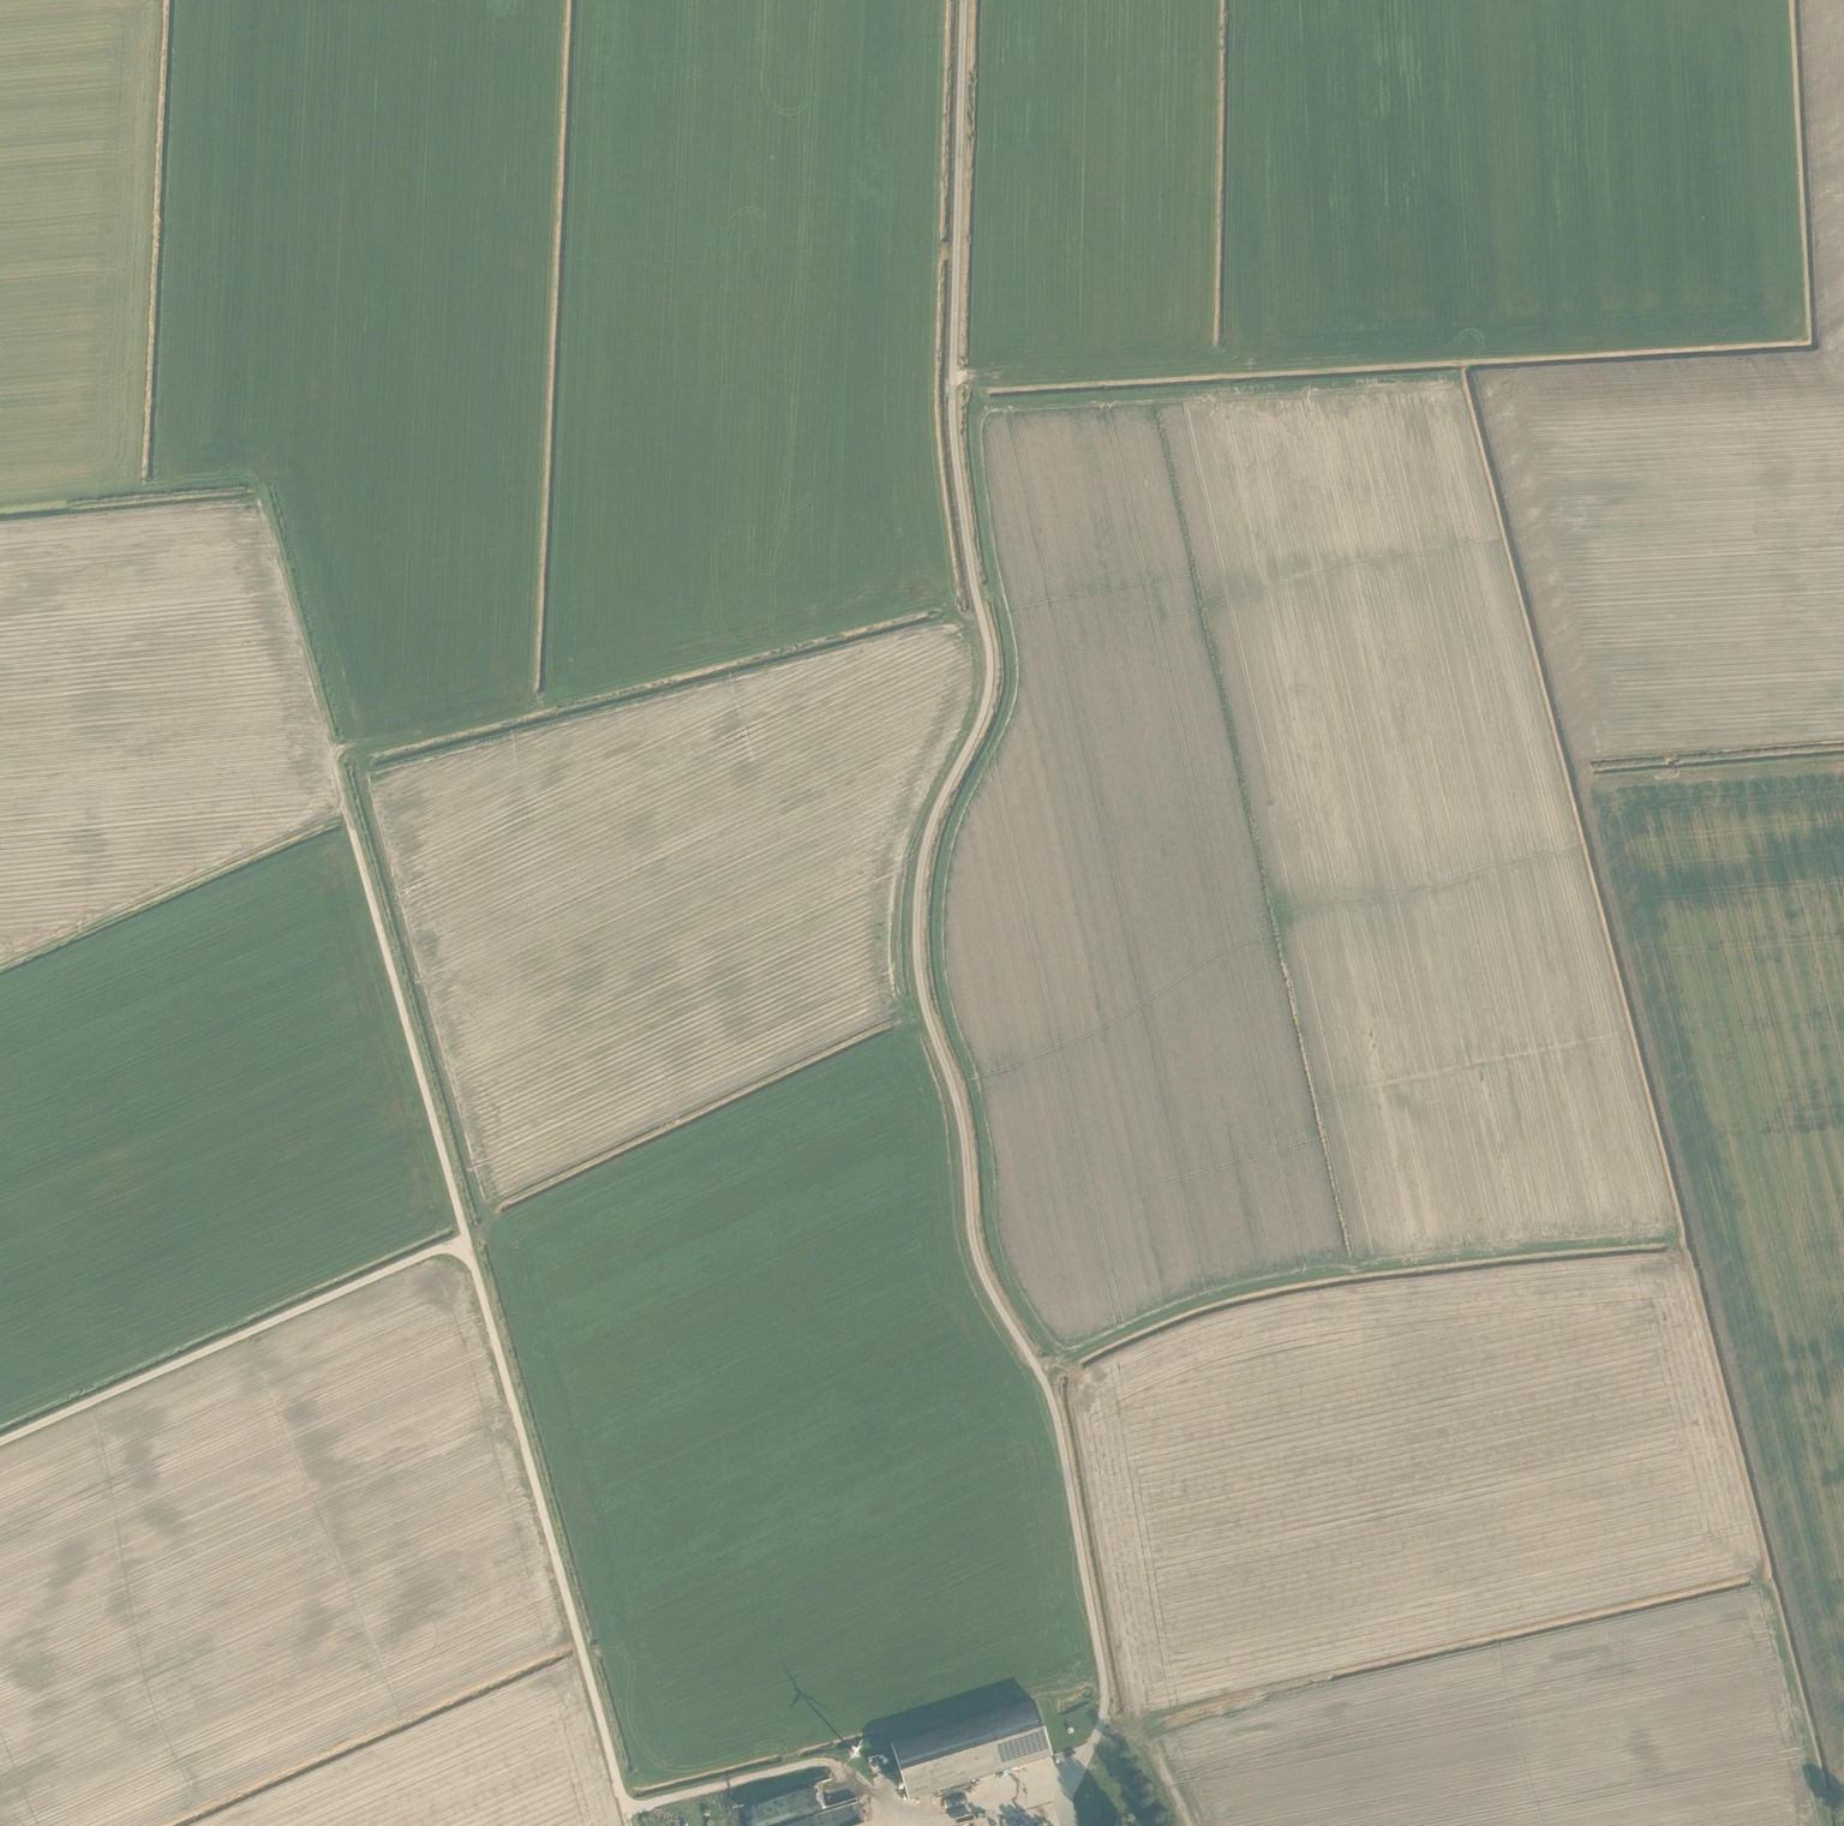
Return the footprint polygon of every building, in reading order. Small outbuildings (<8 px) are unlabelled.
[(1052,1755),(1036,1703),(892,1747),(908,1799),(1052,1755)]
